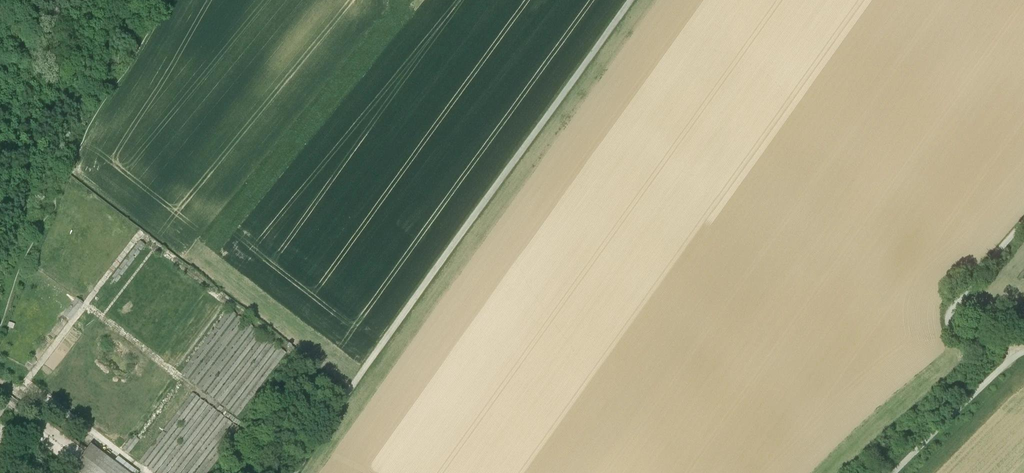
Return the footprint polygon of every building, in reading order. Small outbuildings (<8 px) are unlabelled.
[(77,297),(61,315),(67,320),(83,302),(77,297)] [(21,406),(12,399),(7,405),(16,412),(21,406)] [(72,470),(84,454),(37,419),(25,435),(72,470)] [(90,447),(84,454),(72,470),(76,472),(124,472),(90,447)]
